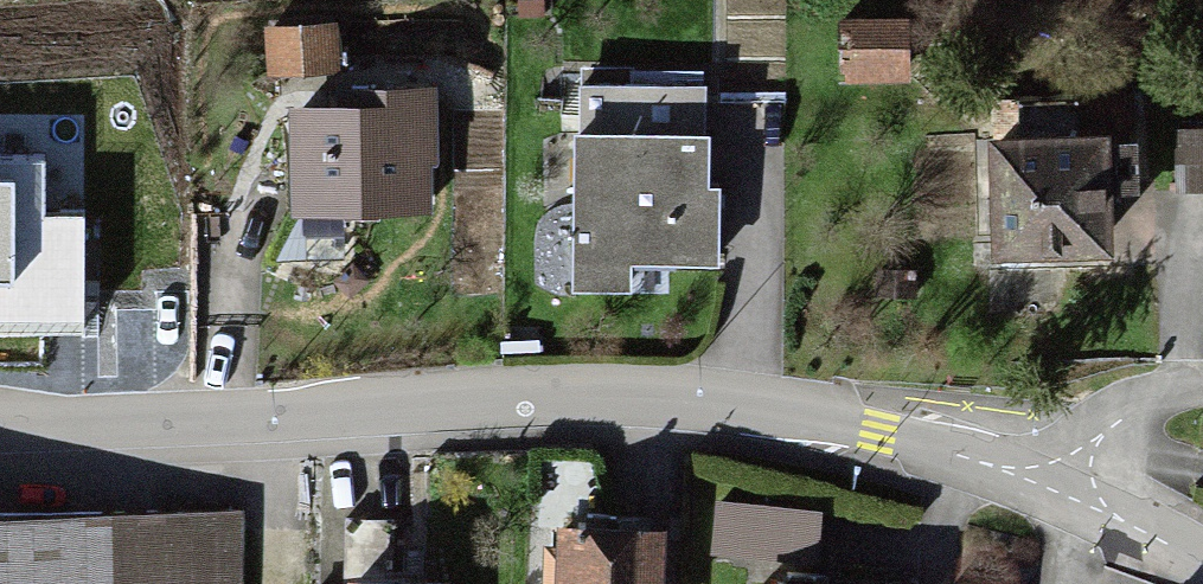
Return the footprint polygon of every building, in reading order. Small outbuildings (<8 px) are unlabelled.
[(326,16),(263,10),(258,62),(321,68),(326,16)] [(431,86),(296,88),(297,192),(433,191),(431,86)] [(1107,117),(985,116),(985,241),(1106,241),(1107,117)] [(699,126),(554,123),(553,252),(697,254),(699,126)] [(0,155),(0,333),(83,334),(83,213),(47,213),(47,155),(0,155)] [(811,511),(717,508),(716,556),(809,559),(811,511)] [(0,512),(0,583),(235,583),(237,519),(0,512)] [(556,520),(554,583),(637,583),(639,522),(556,520)] [(338,570),(338,583),(432,583),(432,573),(338,570)] [(756,576),(756,583),(881,583),(881,579),(756,576)]
